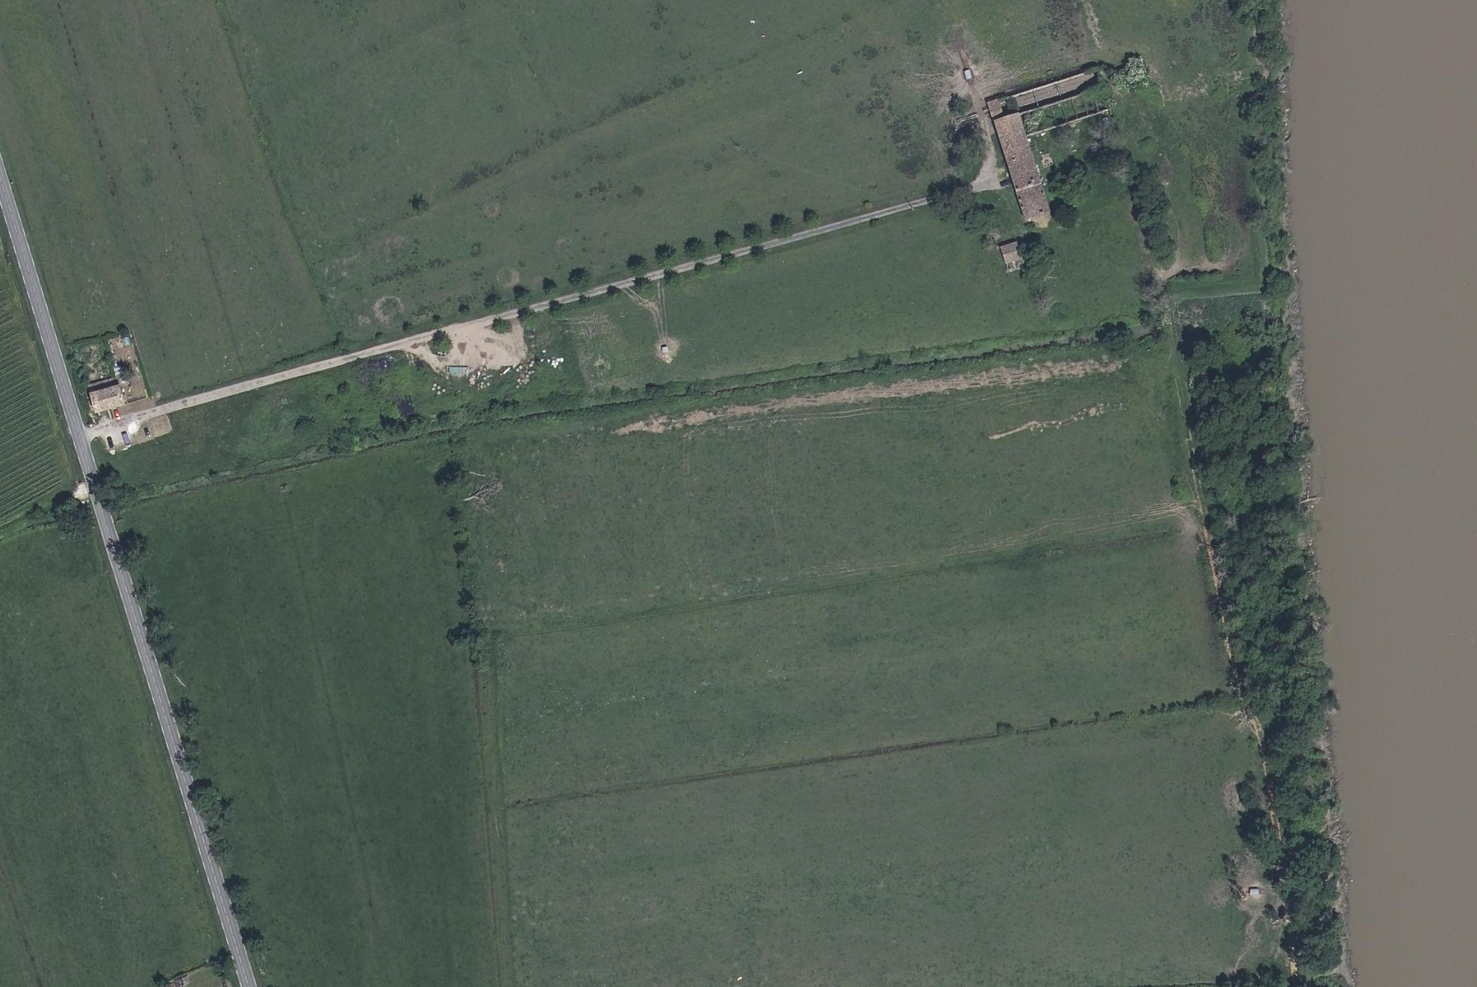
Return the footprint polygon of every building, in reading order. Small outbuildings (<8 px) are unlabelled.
[(1107,104),(1093,61),(987,97),(1026,212),(1049,203),(1024,131),(1107,104)] [(999,255),(1020,246),(1016,233),(1001,238),(1003,242),(996,245),(999,255)] [(96,409),(124,400),(117,375),(88,384),(96,409)]
